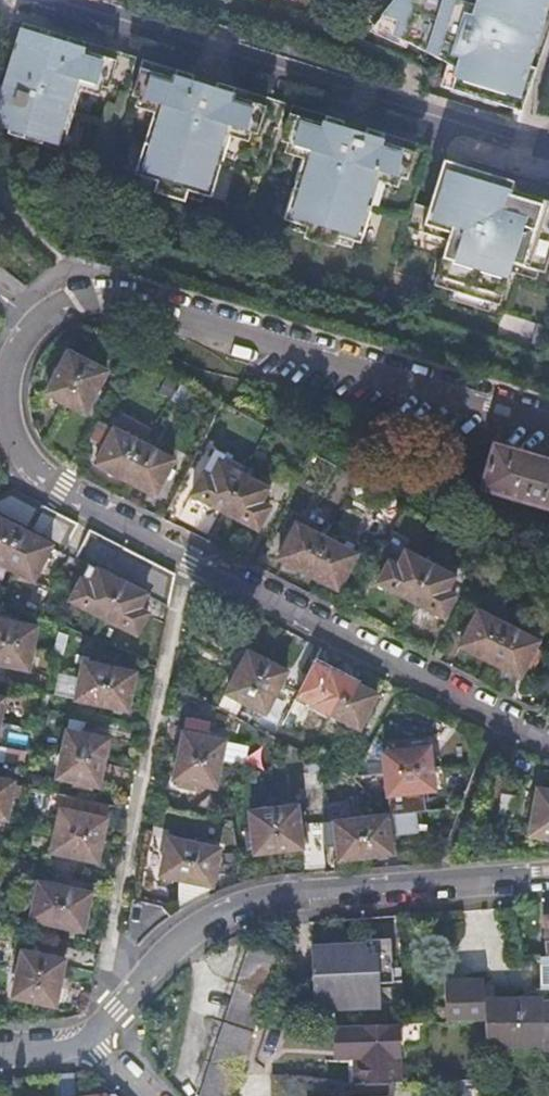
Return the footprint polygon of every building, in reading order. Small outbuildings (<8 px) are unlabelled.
[(482,4),(469,0),(404,0),(378,33),(406,49),(410,45),(456,71),(449,91),(496,106),(499,100),(522,112),(548,20),(548,0),(483,0),(482,4)] [(82,50),(84,41),(23,23),(3,86),(0,86),(0,118),(2,118),(0,124),(8,127),(7,133),(23,138),(25,131),(63,143),(81,85),(100,90),(101,86),(108,87),(116,60),(82,50)] [(237,143),(239,138),(240,133),(247,135),(258,99),(132,60),(121,97),(127,98),(124,108),(143,114),(123,180),(129,182),(127,188),(143,193),(142,198),(173,207),(174,203),(190,208),(192,201),(199,203),(219,137),(237,143)] [(413,149),(282,106),(274,133),(280,135),(279,140),(297,145),(279,208),(285,210),(283,217),(346,236),(348,229),(355,231),(363,204),(371,201),(366,194),(368,188),(375,185),(370,179),(372,173),(402,182),(404,177),(411,179),(417,158),(410,156),(413,149)] [(381,311),(548,359),(548,261),(547,261),(548,254),(548,200),(514,189),(489,181),(491,175),(444,160),(429,210),(413,206),(381,311)] [(83,413),(104,371),(65,352),(44,393),(83,413)] [(173,375),(165,390),(194,405),(201,391),(173,375)] [(114,475),(131,483),(140,488),(153,494),(171,459),(111,429),(93,464),(104,469),(114,475)] [(548,508),(548,460),(491,444),(478,488),(548,508)] [(257,503),(265,488),(216,464),(209,478),(200,474),(189,495),(203,502),(237,519),(255,529),(266,507),(257,503)] [(32,580),(48,546),(61,553),(61,551),(76,524),(59,515),(9,489),(0,494),(0,563),(32,580)] [(297,569),(314,578),(326,584),(335,589),(354,554),(294,523),(276,558),(285,563),(297,569)] [(68,600),(134,634),(145,613),(136,608),(143,596),(166,607),(168,594),(173,574),(102,537),(87,530),(72,559),(86,566),(68,600)] [(395,565),(386,561),(376,582),(387,588),(425,608),(442,616),(453,595),(444,590),(451,576),(403,551),(395,565)] [(479,657),(496,665),(517,677),(524,665),(529,668),(537,653),(531,650),(535,642),(475,611),(458,646),(468,651),(479,657)] [(282,629),(262,619),(246,651),(265,661),(282,629)] [(0,620),(0,664),(26,669),(35,627),(0,620)] [(265,661),(246,651),(224,693),(263,713),(284,671),(265,661)] [(132,672),(81,662),(73,699),(125,710),(132,672)] [(357,728),(374,694),(366,690),(336,674),(327,670),(310,704),(357,728)] [(186,787),(187,782),(213,787),(222,740),(197,735),(197,730),(188,728),(187,733),(181,732),(172,779),(178,780),(177,785),(186,787)] [(65,730),(60,754),(101,763),(106,739),(100,738),(101,733),(91,731),(90,736),(65,730)] [(386,795),(432,789),(427,746),(380,752),(386,795)] [(96,786),(101,764),(101,763),(60,754),(55,778),(81,783),(79,787),(89,790),(90,785),(96,786)] [(320,787),(317,760),(294,763),(297,790),(320,787)] [(11,781),(0,779),(0,818),(4,819),(11,781)] [(535,788),(527,834),(548,838),(548,791),(535,788)] [(303,832),(298,832),(295,805),(247,811),(251,838),(246,838),(247,847),(252,847),(252,853),(300,847),(300,841),(304,840),(303,832)] [(104,819),(58,809),(49,852),(95,862),(104,819)] [(389,853),(385,815),(364,818),(366,837),(355,838),(358,857),(389,853)] [(332,822),(337,860),(358,857),(355,838),(366,837),(364,818),(332,822)] [(166,838),(159,875),(210,886),(217,849),(166,838)] [(88,893),(36,882),(29,919),(81,930),(88,893)] [(364,944),(309,946),(312,1010),(393,1007),(391,937),(364,938),(364,944)] [(236,1077),(252,1030),(252,1029),(278,953),(250,945),(198,1095),(230,1095),(236,1077)] [(63,960),(20,951),(10,997),(53,1005),(63,960)] [(482,1046),(538,1046),(538,1044),(548,1044),(548,957),(543,957),(543,1001),(538,1000),(482,1001),(482,1022),(482,1046)] [(444,983),(444,1023),(482,1022),(482,1001),(482,983),(444,983)] [(351,1026),(349,1080),(395,1081),(395,1025),(351,1026)] [(73,1075),(58,1074),(59,1095),(76,1095),(73,1075)] [(272,1078),(272,1095),(393,1095),(394,1084),(349,1086),(347,1086),(305,1079),(272,1078)] [(464,1095),(482,1095),(482,1089),(465,1088),(464,1095)]
